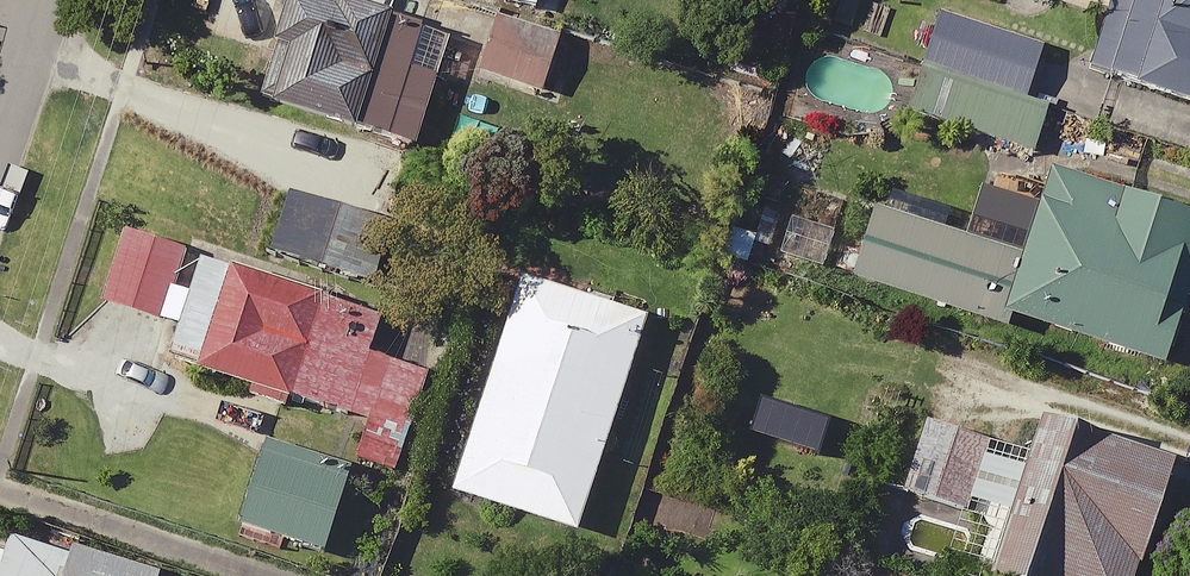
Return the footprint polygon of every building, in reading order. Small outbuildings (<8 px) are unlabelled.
[(314,0),(300,0),(269,104),(424,150),(456,41),(314,0)] [(548,12),(552,0),(509,0),(548,12)] [(1189,104),(1189,0),(1121,0),(1097,73),(1189,104)] [(561,43),(503,16),(478,71),(536,98),(561,43)] [(1068,63),(947,23),(918,111),(1039,151),(1068,63)] [(1063,178),(1036,262),(888,216),(866,284),(1018,332),(1022,321),(1177,370),(1189,329),(1189,218),(1063,178)] [(392,223),(302,188),(277,250),(367,286),(392,223)] [(190,331),(177,365),(261,395),(258,401),(295,414),(300,398),(381,427),(368,463),(403,476),(450,348),(136,234),(111,303),(190,331)] [(642,367),(652,335),(656,323),(532,282),(463,495),(587,535),(642,367)] [(970,512),(992,440),(939,424),(922,419),(901,490),(970,512)] [(1055,435),(1029,529),(1016,575),(1156,575),(1186,472),(1055,435)] [(363,477),(274,451),(250,529),(339,556),(363,477)] [(21,537),(10,575),(165,575),(21,537)]
